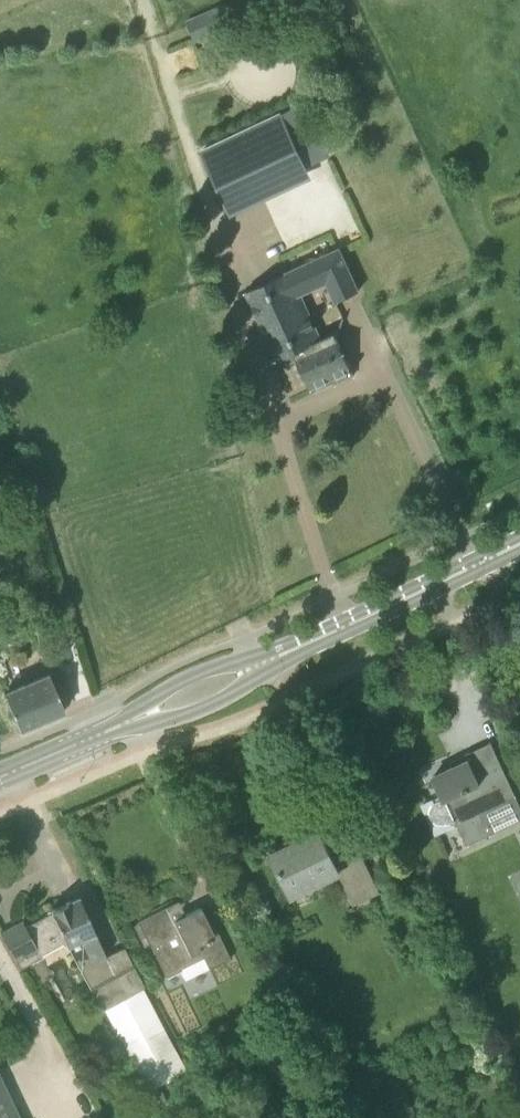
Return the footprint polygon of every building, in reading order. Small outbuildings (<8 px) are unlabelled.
[(311,99),(204,143),(231,209),(318,173),(313,163),(334,154),(311,99)] [(277,358),(322,339),(312,318),(308,320),(297,295),(327,281),(337,301),(359,291),(339,248),(244,292),(245,294),(247,293),(277,358)] [(354,374),(335,333),(322,339),(277,358),(275,359),(275,361),(272,362),(276,370),(297,360),(310,388),(332,379),(334,383),(354,374)] [(6,673),(0,675),(0,685),(4,694),(5,693),(20,730),(64,711),(49,674),(12,690),(6,673)] [(491,834),(482,813),(518,796),(490,741),(465,754),(468,759),(433,776),(442,794),(433,798),(419,804),(434,835),(455,825),(453,820),(455,819),(467,845),(491,834)] [(377,883),(357,843),(331,856),(318,831),(272,854),(292,895),(339,872),(351,896),(355,904),(381,892),(377,883)] [(106,956),(79,896),(50,909),(52,912),(43,916),(25,926),(23,921),(0,933),(19,968),(41,956),(40,953),(62,941),(68,951),(70,950),(84,943),(93,962),(104,957),(106,956)] [(174,920),(167,905),(138,920),(134,924),(144,945),(149,943),(162,968),(167,976),(203,958),(207,966),(229,955),(218,932),(214,934),(200,907),(174,920)] [(84,943),(70,950),(90,987),(112,975),(104,957),(93,962),(84,943)] [(187,1069),(170,1040),(141,987),(144,986),(133,964),(112,975),(90,987),(102,1009),(148,1092),(160,1085),(187,1069)] [(0,1076),(0,1117),(20,1117),(0,1076)] [(166,1099),(160,1085),(148,1092),(155,1104),(166,1099)]
